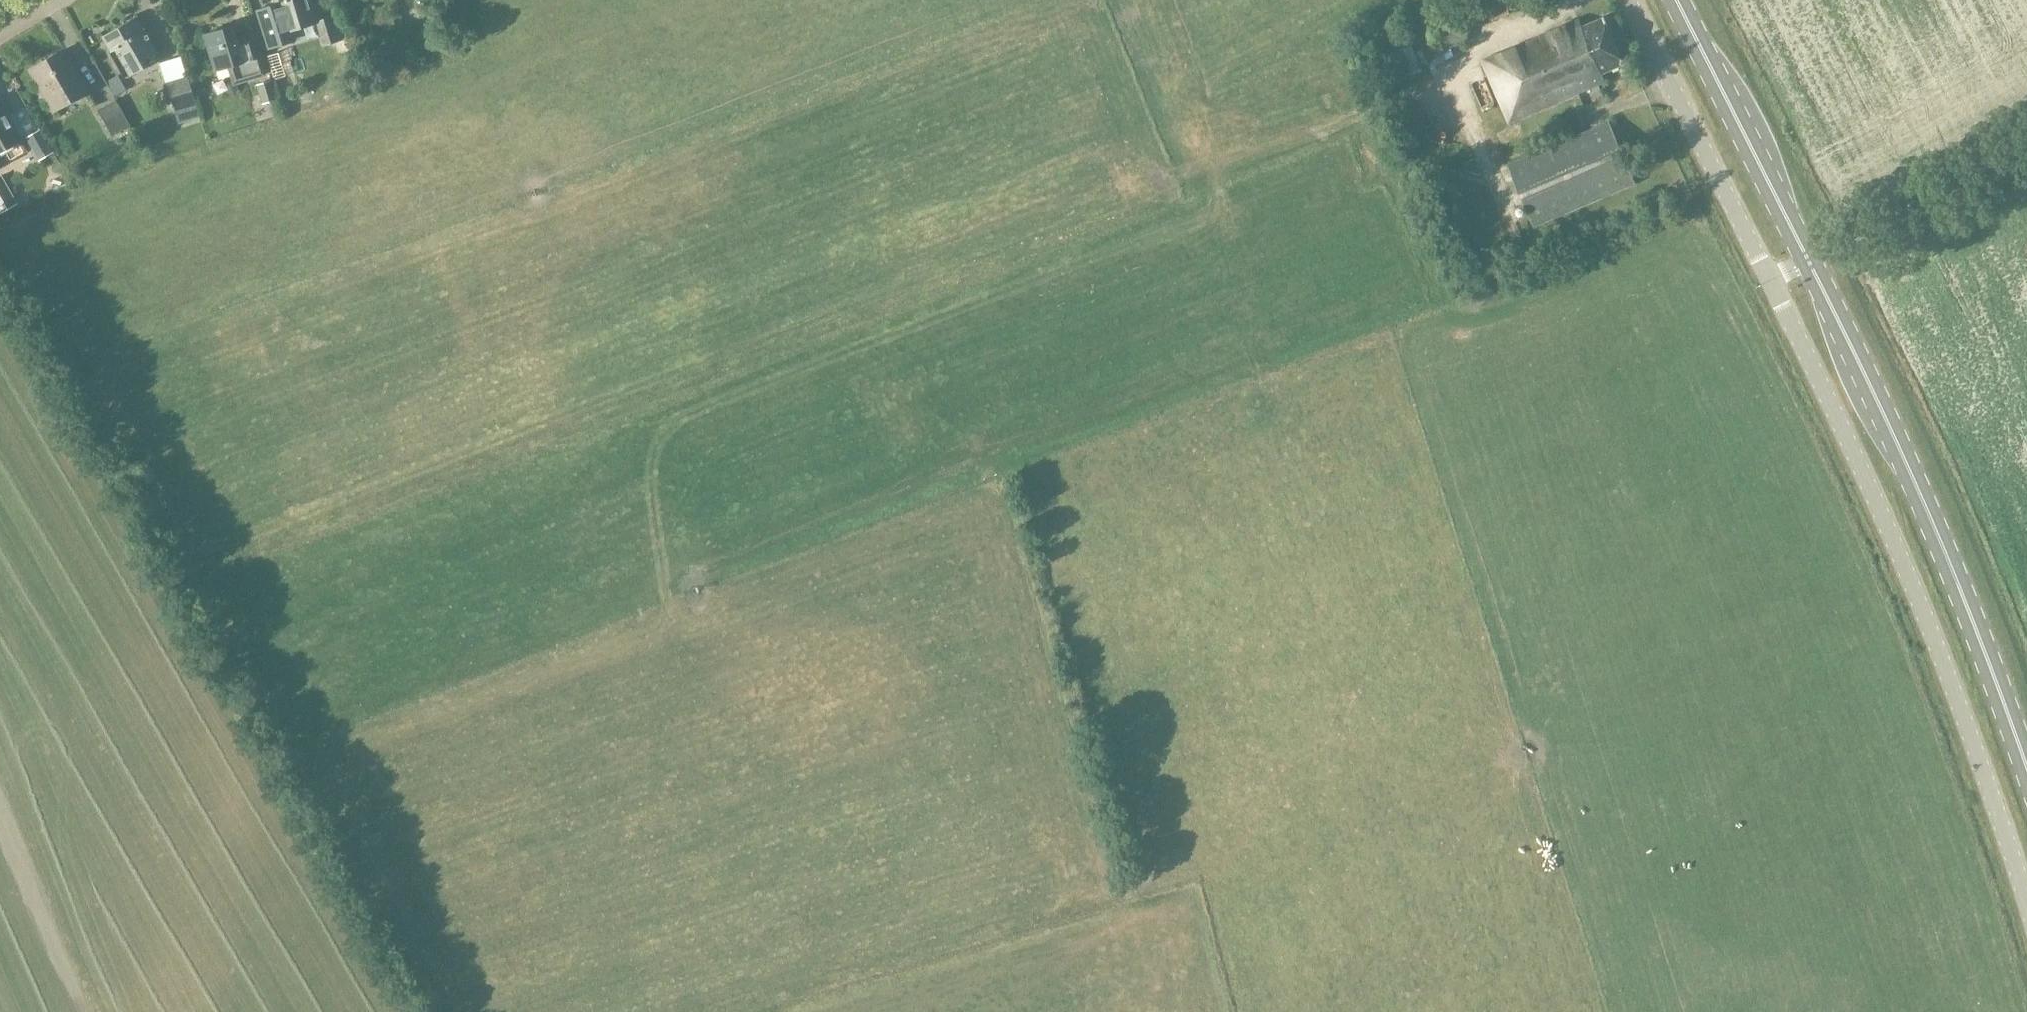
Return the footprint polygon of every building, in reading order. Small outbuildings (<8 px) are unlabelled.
[(310,0),(273,0),(277,12),(263,16),(273,46),(291,41),(287,31),(315,22),(317,22),(310,0)] [(322,47),(343,40),(335,16),(317,22),(315,22),(322,47)] [(157,54),(136,17),(102,37),(125,78),(145,67),(143,62),(157,54)] [(1624,65),(1604,18),(1582,28),(1579,20),(1485,60),(1511,122),(1605,82),(1602,74),(1624,65)] [(216,72),(228,68),(233,85),(264,75),(252,36),(236,42),(231,27),(204,35),(216,72)] [(87,91),(63,50),(29,69),(53,110),(87,91)] [(168,56),(156,62),(163,78),(176,73),(168,56)] [(174,112),(196,105),(187,77),(165,83),(174,112)] [(114,97),(126,91),(120,80),(109,86),(114,97)] [(276,100),(270,81),(256,85),(262,105),(276,100)] [(112,136),(130,126),(115,100),(97,111),(112,136)] [(0,105),(0,166),(8,162),(1,148),(19,138),(0,105)] [(1609,123),(1508,166),(1534,227),(1635,184),(1609,123)] [(25,139),(38,162),(52,153),(39,131),(25,139)] [(12,206),(0,186),(0,213),(12,206)]
